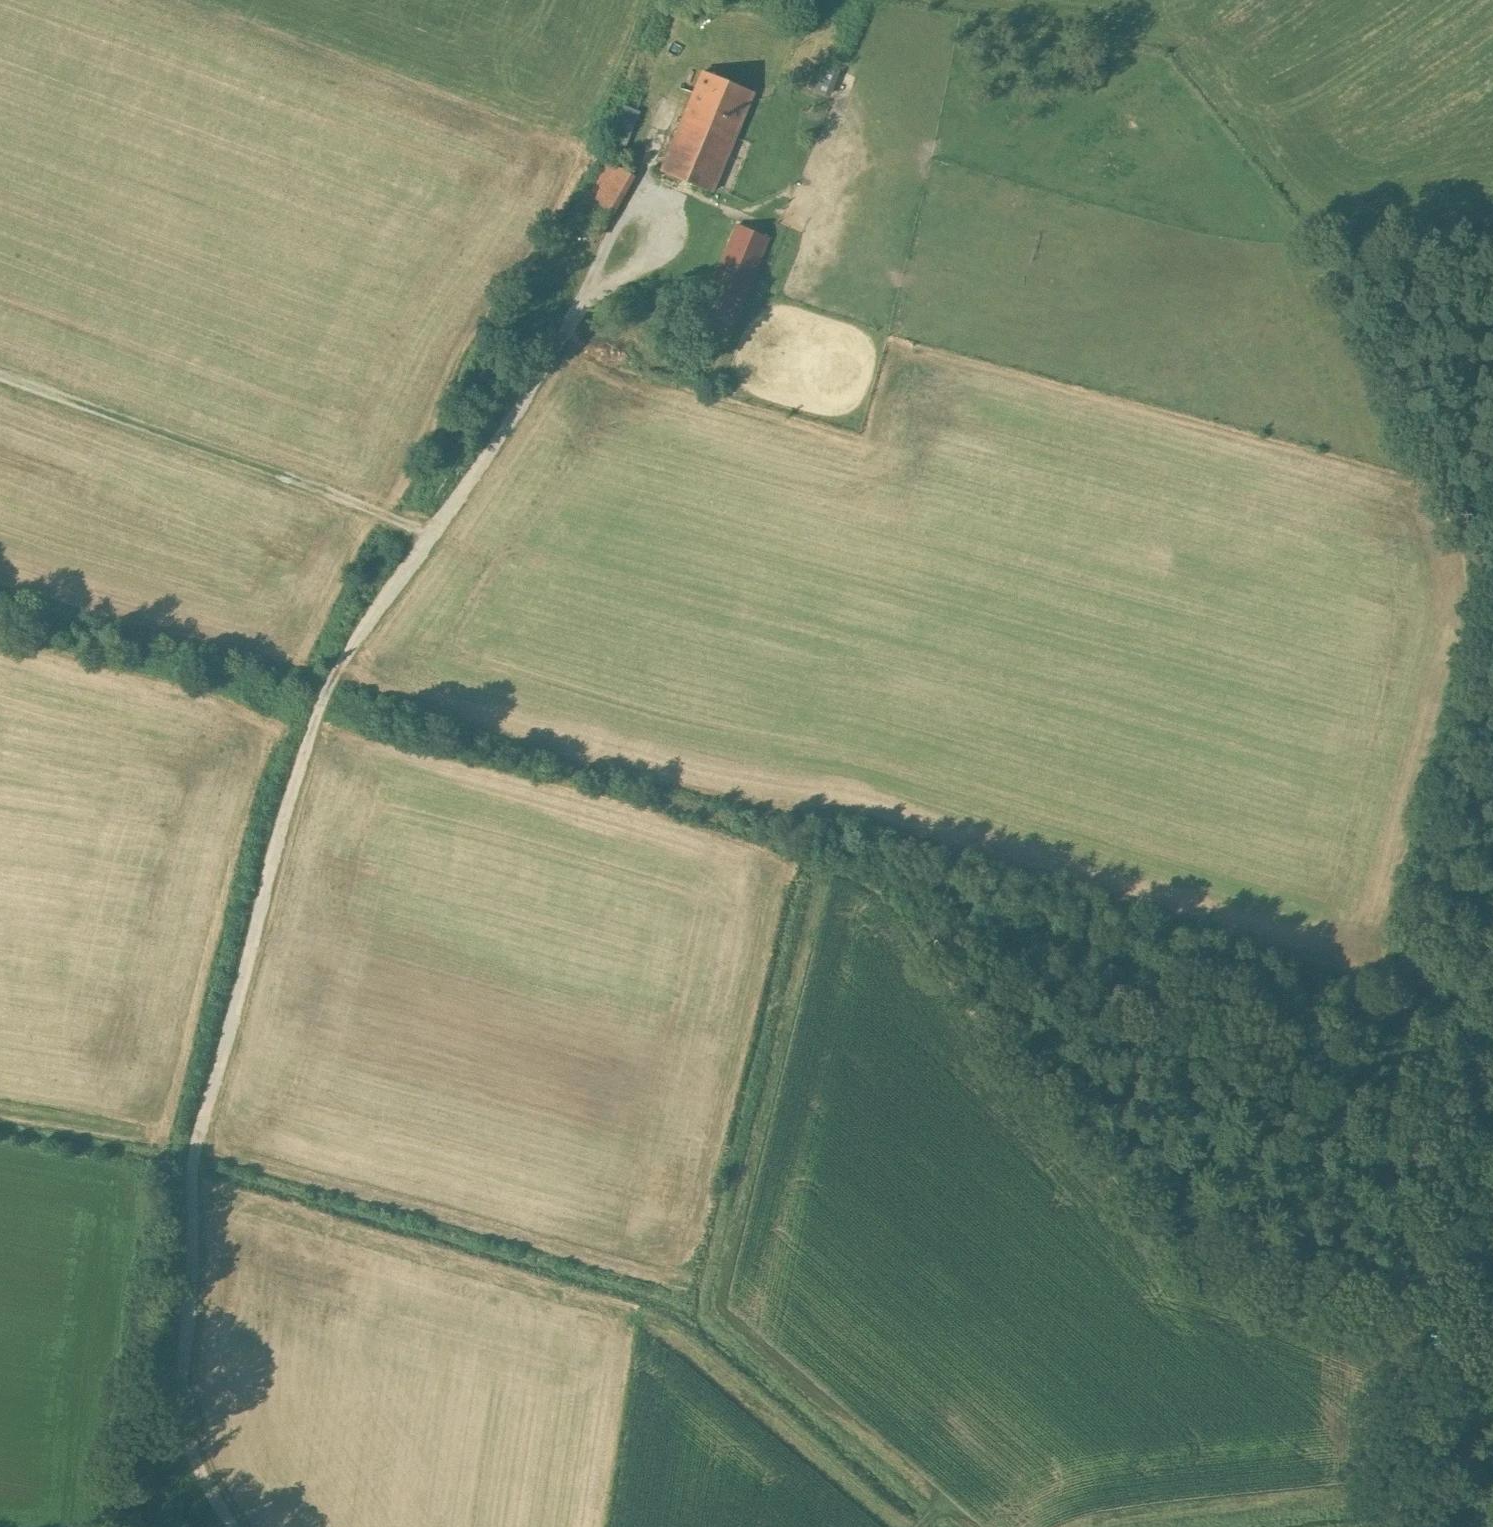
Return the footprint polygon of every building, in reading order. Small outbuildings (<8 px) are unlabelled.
[(754,93),(703,71),(683,118),(734,139),(754,93)] [(640,111),(624,105),(619,117),(635,123),(640,111)] [(635,123),(619,117),(609,140),(625,147),(635,123)] [(734,139),(683,118),(661,171),(712,192),(734,139)] [(607,160),(571,223),(600,240),(636,177),(607,160)] [(738,225),(714,281),(723,284),(746,294),(750,287),(769,238),(738,225)] [(746,294),(723,284),(716,300),(739,310),(746,294)] [(716,300),(707,297),(696,324),(727,338),(739,310),(716,300)]
